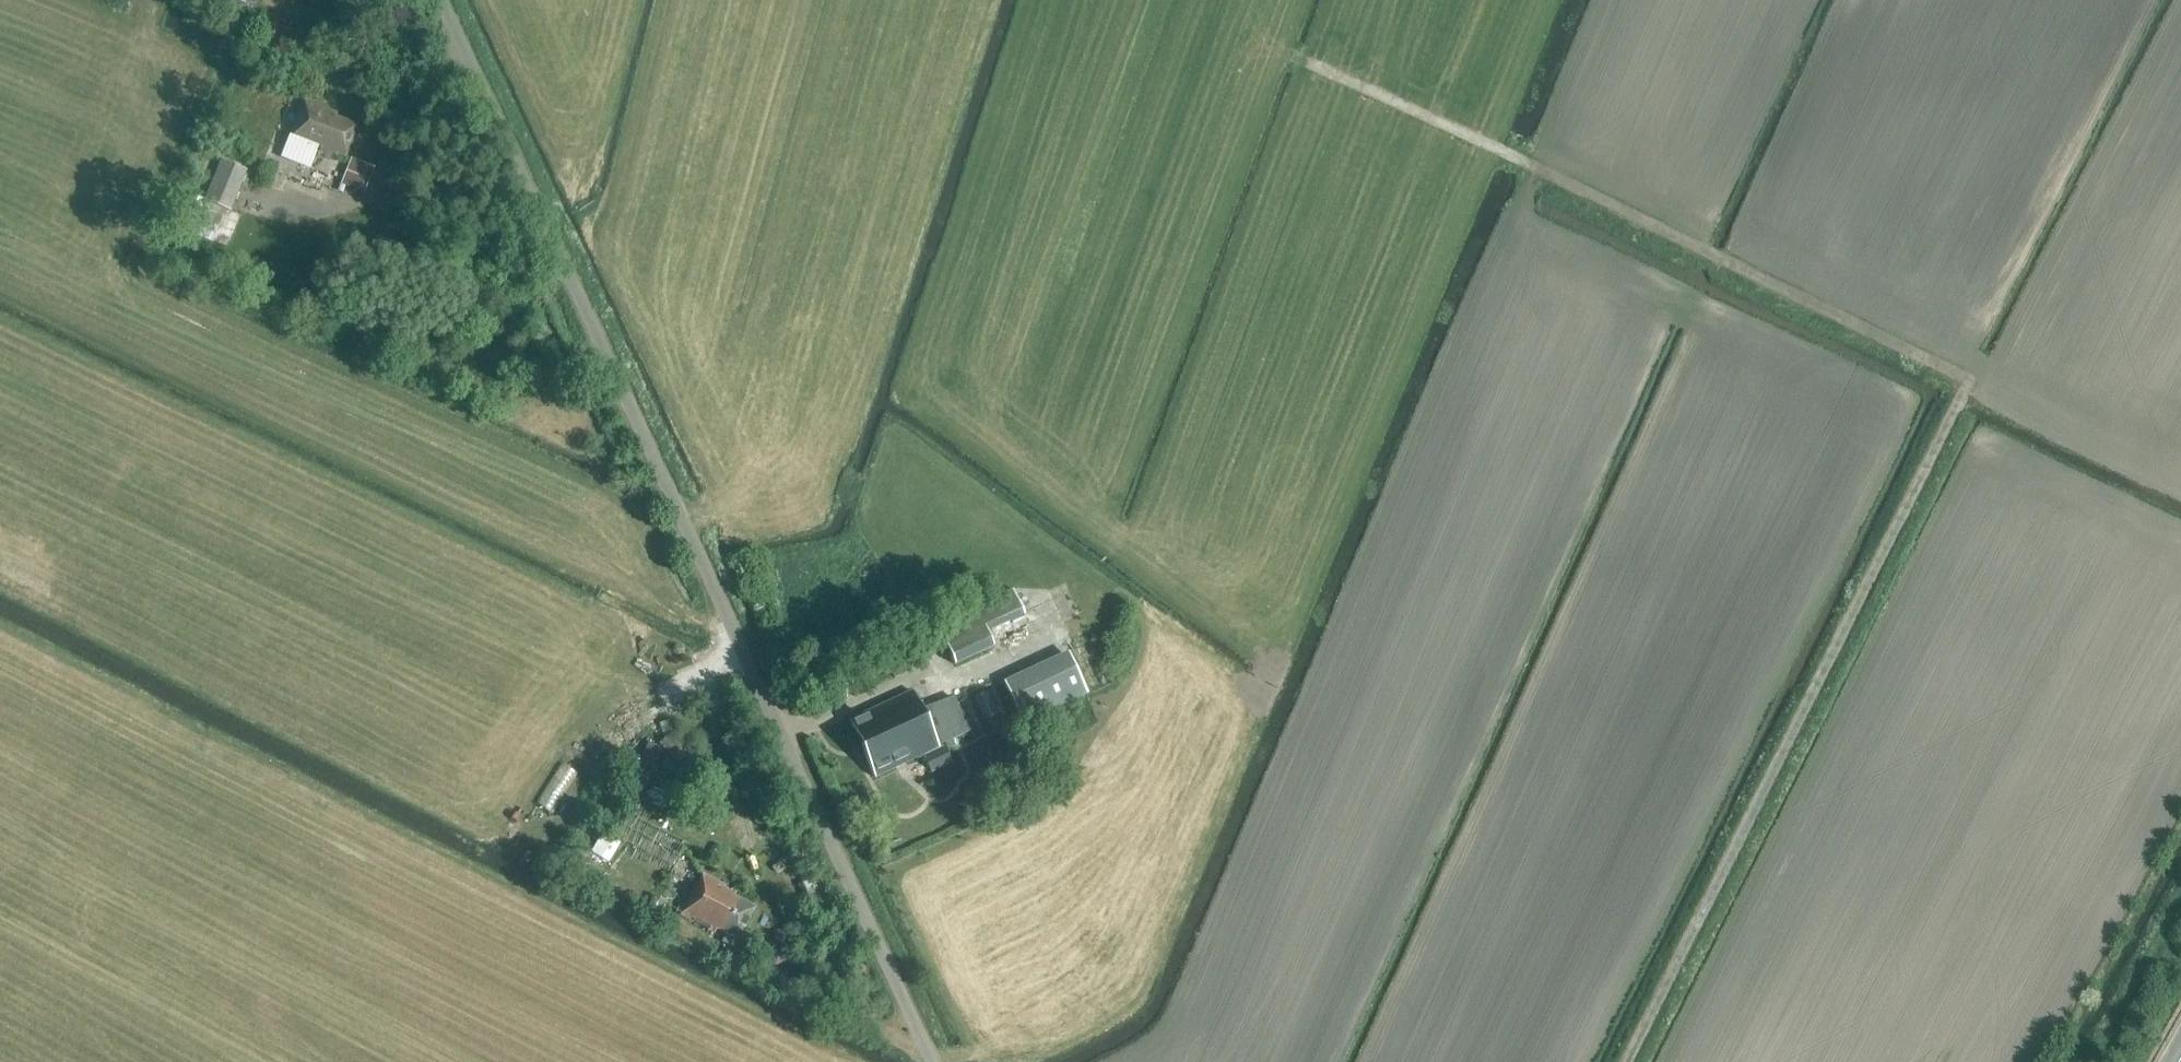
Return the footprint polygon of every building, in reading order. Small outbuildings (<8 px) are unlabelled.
[(351,48),(373,55),(376,44),(363,40),(362,44),(353,41),(351,48)] [(344,157),(356,127),(334,118),(336,114),(303,102),(288,139),(330,156),(332,152),(344,157)] [(374,168),(350,159),(339,185),(363,195),(374,168)] [(231,211),(247,171),(220,160),(204,200),(231,211)] [(974,607),(987,634),(1024,617),(1013,590),(974,607)] [(993,647),(987,634),(974,607),(936,626),(954,665),(993,647)] [(1021,725),(1087,696),(1067,653),(1002,682),(1021,725)] [(921,711),(912,692),(848,722),(874,778),(969,733),(952,696),(921,711)] [(930,774),(952,764),(944,747),(922,757),(930,774)] [(684,845),(671,839),(662,859),(675,865),(684,845)] [(736,940),(753,908),(733,897),(735,893),(702,875),(680,915),(714,933),(716,929),(736,940)]
